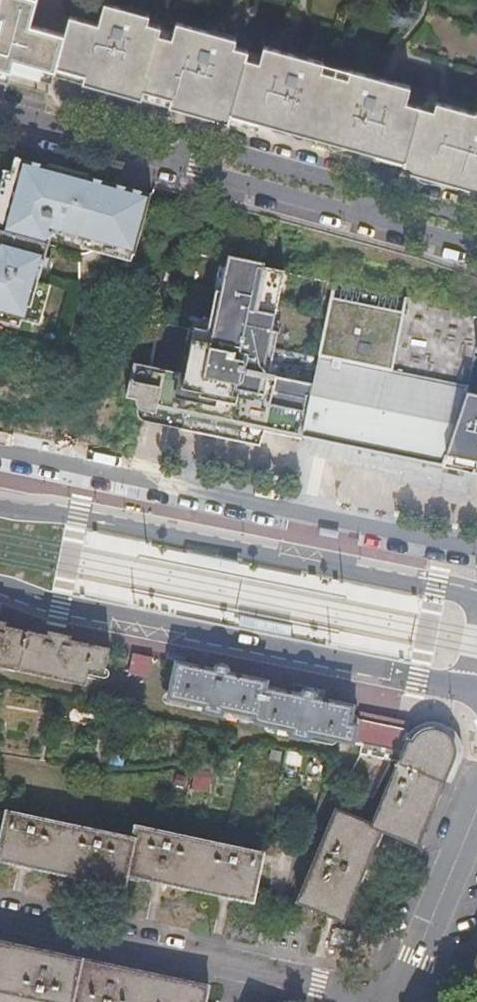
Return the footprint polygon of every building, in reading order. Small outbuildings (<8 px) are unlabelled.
[(1,72),(7,74),(12,75),(41,83),(44,72),(56,75),(65,39),(31,30),(39,0),(0,0),(0,74),(1,72)] [(72,14),(65,39),(56,75),(55,78),(476,193),(476,104),(123,8),(117,26),(72,14)] [(9,86),(12,75),(7,74),(1,72),(0,74),(0,84),(9,86)] [(41,83),(53,86),(55,78),(56,75),(44,72),(41,83)] [(153,198),(86,182),(51,173),(17,163),(0,227),(0,319),(42,330),(52,291),(40,288),(53,237),(137,259),(153,199),(153,198)] [(268,266),(232,258),(225,294),(220,293),(211,333),(198,331),(189,376),(137,365),(130,399),(143,402),(140,414),(141,414),(141,415),(141,416),(141,417),(142,417),(142,418),(143,419),(144,420),(145,421),(146,422),(147,422),(186,428),(186,430),(263,446),(267,432),(306,440),(318,386),(272,377),(281,335),(275,333),(288,273),(267,269),(268,266)] [(411,299),(340,284),(336,299),(408,314),(411,299)] [(336,299),(324,357),(318,386),(306,440),(445,469),(469,396),(472,388),(476,361),(476,313),(411,299),(408,314),(336,299)] [(469,396),(445,469),(476,476),(476,397),(469,396)] [(19,676),(27,635),(6,630),(7,628),(0,626),(0,672),(19,676)] [(27,635),(19,676),(86,690),(89,674),(104,677),(109,651),(67,643),(68,640),(61,639),(55,638),(54,640),(27,635)] [(211,674),(177,668),(169,702),(204,710),(223,713),(257,720),(263,691),(264,684),(225,677),(225,676),(226,674),(225,673),(225,672),(225,671),(224,670),(223,669),(222,668),(221,668),(220,667),(219,667),(217,667),(216,668),(215,668),(214,669),(213,670),(212,671),(212,672),(211,673),(211,674)] [(263,691),(257,720),(256,727),(292,734),(310,738),(353,747),(357,727),(358,723),(356,719),(353,717),(353,709),(311,700),(311,699),(311,698),(310,697),(310,696),(309,695),(308,694),(308,693),(306,693),(305,693),(304,693),(303,693),(302,693),(301,693),(300,694),(299,695),(299,696),(298,697),(263,691)] [(223,713),(204,710),(203,715),(221,719),(223,713)] [(357,727),(353,747),(361,749),(365,729),(357,727)] [(407,746),(410,740),(365,729),(361,749),(360,757),(344,789),(374,801),(392,763),(400,764),(403,757),(407,746)] [(414,742),(410,740),(407,746),(403,757),(400,764),(374,828),(382,832),(419,847),(455,756),(455,755),(456,751),(455,747),(454,744),(452,740),(450,737),(447,735),(444,733),(440,731),(436,731),(433,730),(429,731),(425,732),(422,734),(419,736),(416,739),(414,742)] [(310,738),(292,734),(290,740),(309,744),(310,738)] [(382,832),(374,828),(337,813),(298,906),(343,924),(382,832)] [(68,828),(6,815),(0,844),(0,863),(57,875),(68,828)] [(135,842),(133,842),(68,828),(57,875),(125,890),(127,878),(135,842)] [(192,892),(203,845),(136,831),(133,842),(135,842),(127,878),(192,892)] [(192,892),(252,905),(262,857),(203,845),(192,892)] [(0,943),(0,995),(4,996),(16,947),(0,943)] [(4,996),(33,1001),(73,1001),(82,961),(16,947),(4,996)] [(73,1001),(143,1001),(149,975),(82,961),(73,1001)] [(143,1001),(205,1001),(209,987),(149,975),(143,1001)]
